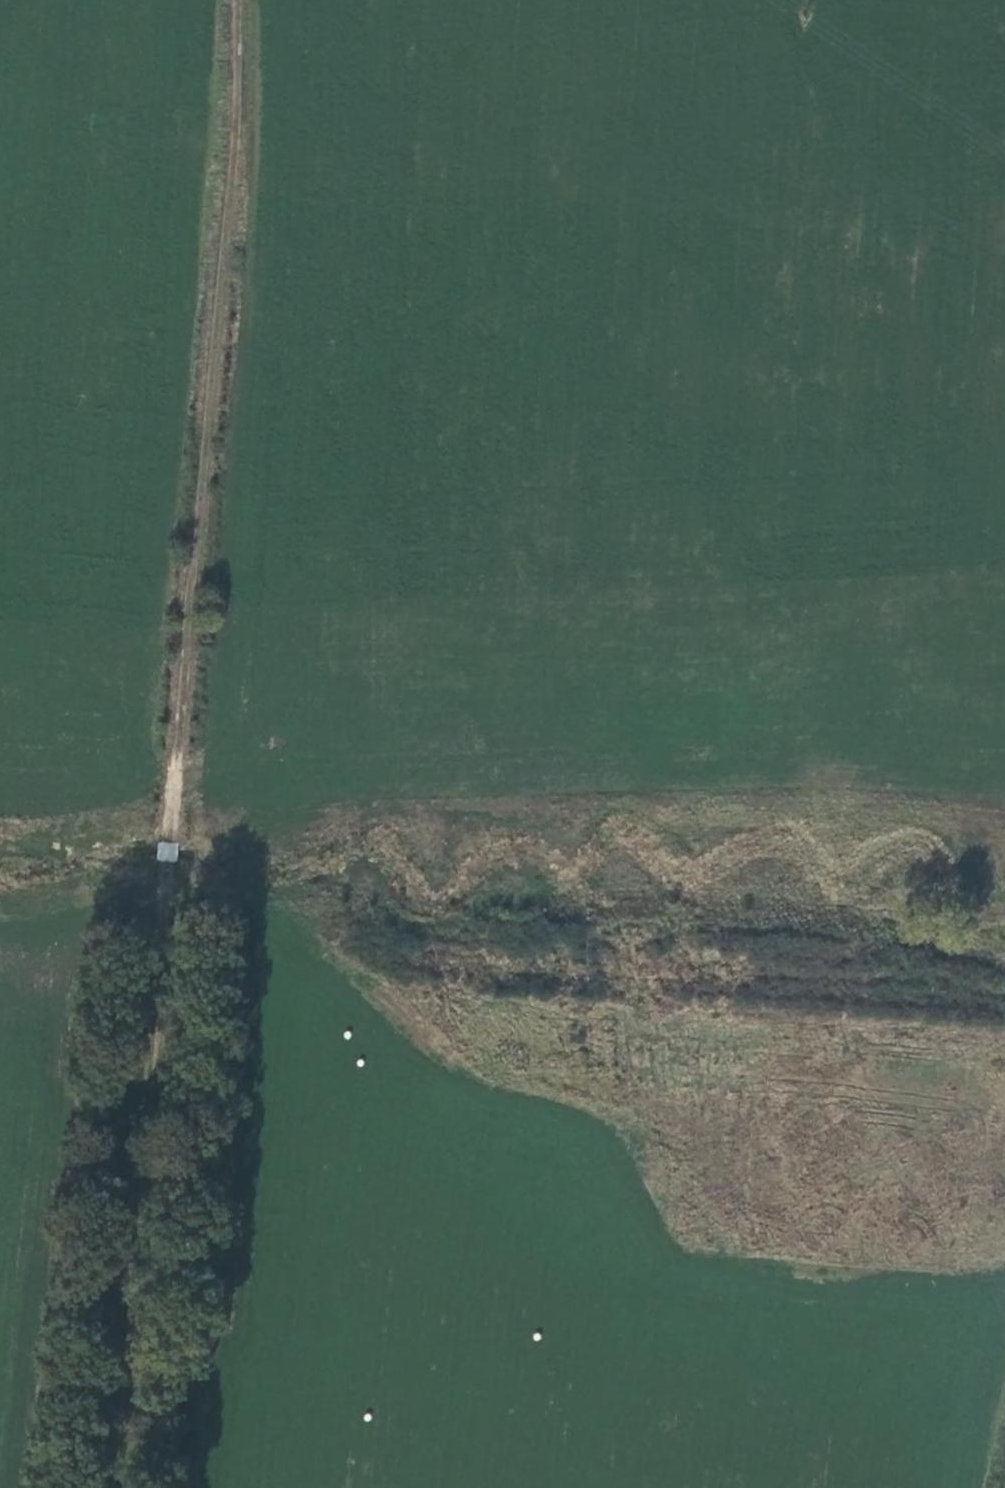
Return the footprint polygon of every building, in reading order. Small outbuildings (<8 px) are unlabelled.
[(158,842),(156,859),(176,861),(178,843),(158,842)]
